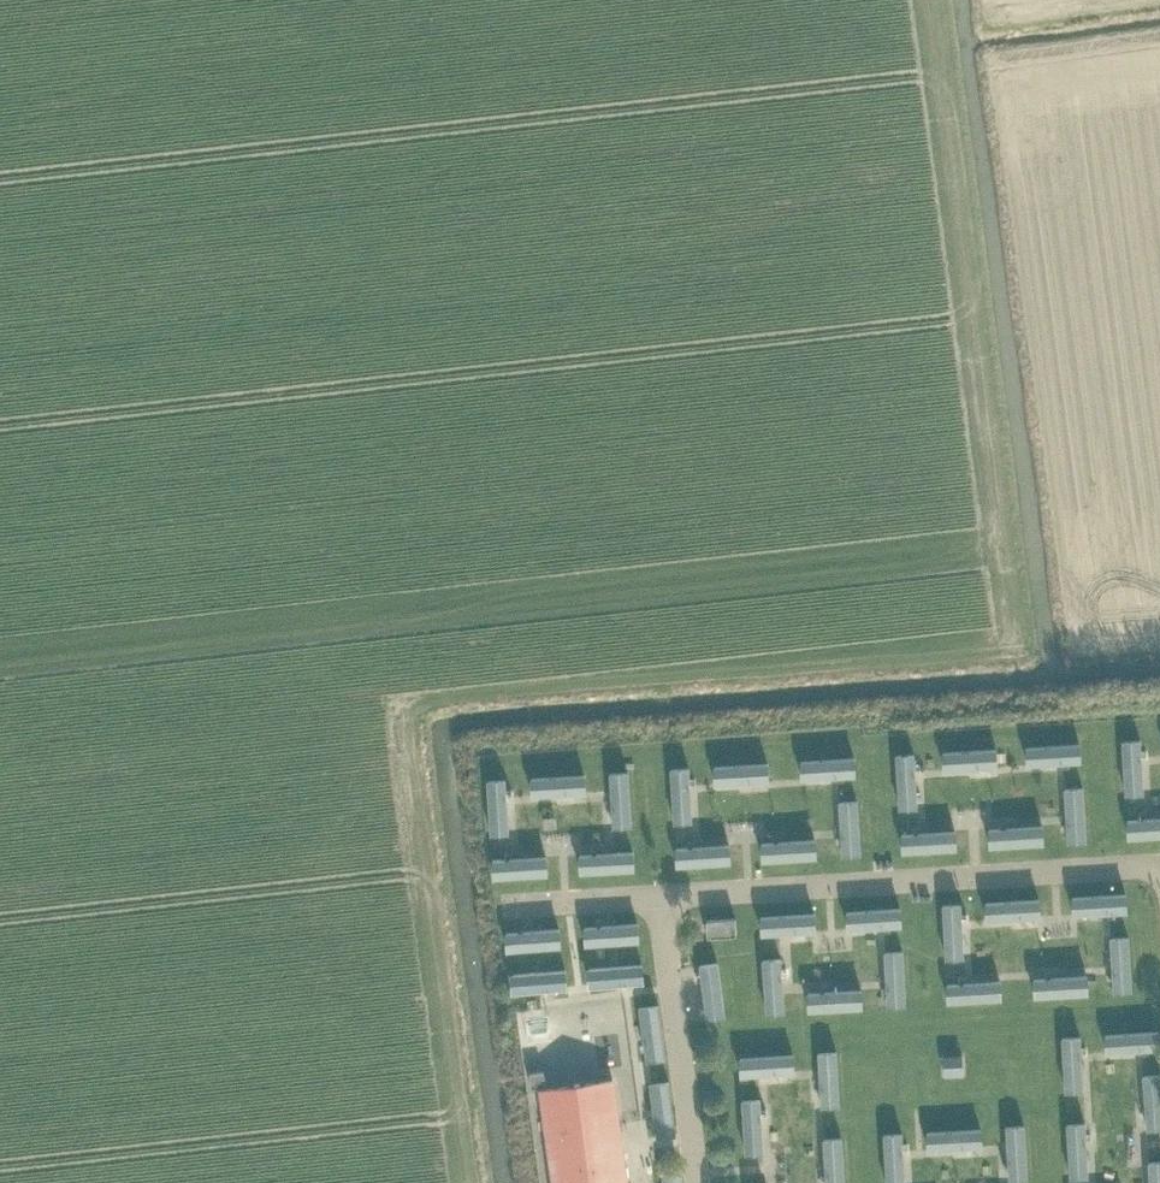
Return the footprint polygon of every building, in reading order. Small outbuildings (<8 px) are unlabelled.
[(1124,793),(1143,792),(1140,749),(1139,735),(1121,736),(1124,793)] [(1024,743),(1025,764),(1069,762),(1082,761),(1081,741),(1024,743)] [(940,748),(941,768),(998,765),(997,745),(940,748)] [(897,807),(917,806),(915,763),(914,749),(893,750),(897,807)] [(798,757),(799,777),(845,775),(855,775),(854,754),(798,757)] [(711,762),(712,783),(768,779),(767,759),(711,762)] [(671,821),(692,820),(690,776),(689,763),(668,764),(671,821)] [(613,825),(631,824),(628,767),(610,768),(611,790),(613,825)] [(528,773),(528,794),(585,791),(585,771),(528,773)] [(488,833),(508,832),(506,787),(505,775),(485,776),(488,833)] [(1066,841),(1087,840),(1084,783),(1063,784),(1066,830),(1066,841)] [(842,854),(860,853),(857,796),(838,797),(842,854)] [(1125,837),(1159,834),(1159,816),(1137,817),(1124,818),(1125,837)] [(987,828),(988,845),(1043,842),(1042,824),(987,828)] [(899,833),(900,851),(956,847),(955,829),(918,831),(899,833)] [(759,842),(760,860),(817,856),(816,838),(759,842)] [(672,847),(674,865),(731,861),(729,843),(686,846),(672,847)] [(577,853),(578,871),(635,869),(634,850),(614,851),(577,853)] [(491,858),(492,876),(547,873),(546,854),(503,857),(491,858)] [(1070,893),(1071,914),(1115,911),(1127,910),(1125,890),(1070,893)] [(982,898),(983,918),(1040,916),(1039,895),(982,898)] [(943,957),(964,956),(961,909),(961,899),(940,900),(943,957)] [(844,907),(845,928),(889,925),(902,924),(901,904),(844,907)] [(757,914),(758,934),(778,933),(814,930),(813,909),(757,914)] [(735,918),(706,919),(706,922),(707,934),(736,933),(735,918)] [(580,923),(582,944),(639,940),(637,919),(612,921),(593,922),(580,923)] [(505,928),(506,948),(560,945),(559,925),(533,926),(516,927),(505,928)] [(1114,990),(1132,989),(1129,933),(1111,933),(1113,979),(1114,990)] [(888,1005),(906,1004),(903,947),(885,948),(887,996),(888,1005)] [(764,1013),(784,1011),(783,994),(780,954),(759,956),(764,1013)] [(717,958),(698,961),(699,965),(705,1017),(725,1015),(717,958)] [(585,964),(586,984),(633,981),(643,981),(642,960),(585,964)] [(512,969),(513,990),(539,988),(568,986),(567,965),(512,969)] [(1032,978),(1033,995),(1088,992),(1087,974),(1032,978)] [(944,983),(945,1001),(1001,997),(1000,980),(958,982),(944,983)] [(805,992),(806,1010),(862,1007),(861,989),(805,992)] [(657,999),(637,1002),(644,1059),(664,1056),(657,999)] [(1105,1051),(1149,1048),(1159,1048),(1159,1044),(1159,1030),(1104,1033),(1105,1051)] [(1080,1032),(1061,1033),(1064,1090),(1083,1089),(1081,1043),(1080,1032)] [(837,1046),(818,1048),(819,1069),(822,1104),(841,1103),(837,1046)] [(737,1054),(738,1074),(758,1073),(794,1071),(793,1050),(737,1054)] [(943,1054),(943,1074),(962,1073),(962,1053),(943,1054)] [(546,1085),(544,1070),(529,1072),(531,1086),(546,1085)] [(1143,1071),(1147,1128),(1159,1127),(1159,1070),(1143,1071)] [(668,1075),(648,1078),(655,1135),(676,1132),(668,1075)] [(611,1078),(541,1088),(554,1182),(626,1182),(611,1078)] [(759,1095),(740,1096),(743,1153),(762,1152),(759,1095)] [(1084,1119),(1065,1120),(1067,1177),(1087,1176),(1084,1119)] [(1025,1120),(1007,1121),(1008,1143),(1010,1178),(1027,1177),(1025,1120)] [(925,1127),(926,1148),(982,1144),(981,1124),(925,1127)] [(882,1130),(885,1182),(904,1182),(902,1142),(901,1129),(882,1130)] [(824,1135),(827,1182),(846,1182),(843,1134),(824,1135)] [(1149,1158),(1150,1182),(1159,1182),(1159,1157),(1149,1158)] [(659,1168),(661,1182),(682,1182),(680,1165),(659,1168)]
